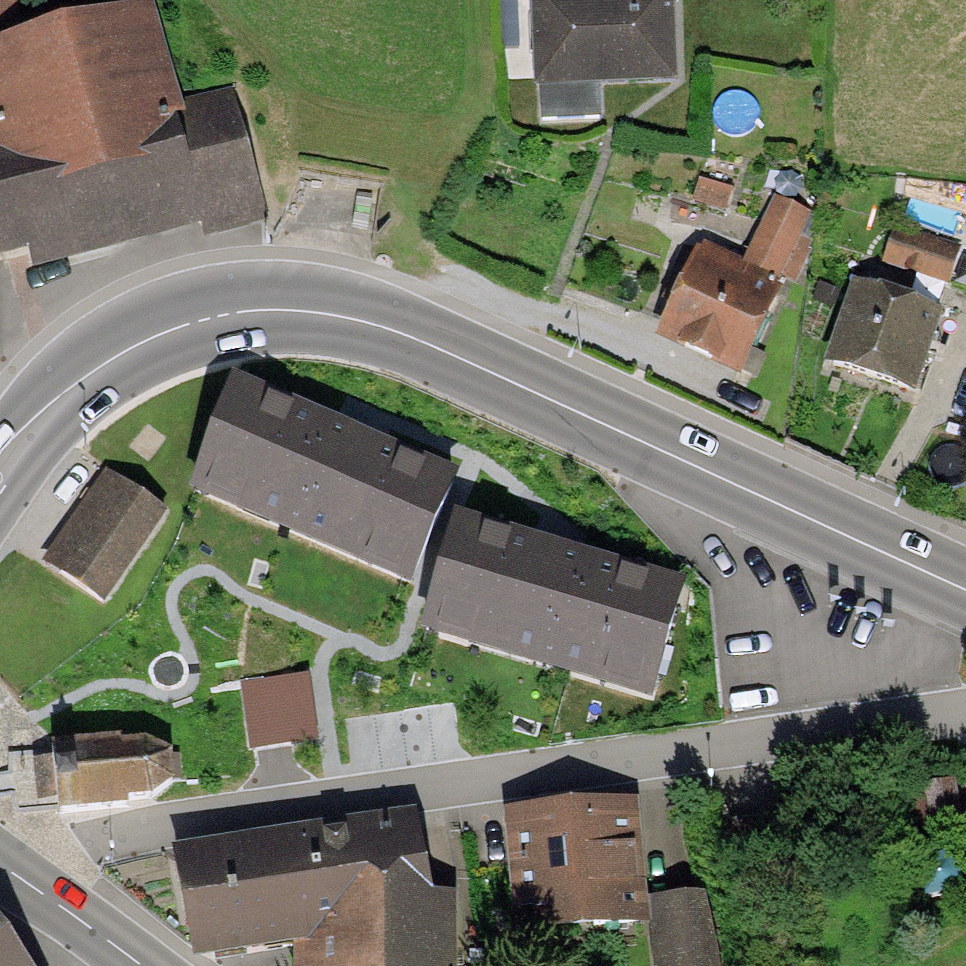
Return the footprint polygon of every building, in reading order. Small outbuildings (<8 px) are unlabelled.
[(0,43),(0,259),(27,251),(33,271),(201,225),(208,223),(177,117),(187,115),(184,103),(155,0),(154,0),(0,43)] [(532,45),(530,0),(497,0),(499,47),(532,45)] [(532,45),(533,87),(540,86),(541,120),(602,118),(601,83),(678,81),(675,0),(530,0),(532,45)] [(233,89),(184,103),(187,115),(177,117),(208,223),(201,225),(205,239),(270,220),(233,89)] [(699,178),(692,200),(728,211),(735,189),(699,178)] [(812,210),(773,193),(744,260),(783,277),(812,210)] [(896,224),(885,259),(952,280),(963,246),(896,224)] [(697,244),(655,340),(740,377),(783,277),(744,260),(704,243),(702,247),(697,244)] [(854,277),(825,363),(915,393),(943,307),(854,277)] [(249,520),(408,587),(458,470),(235,376),(187,488),(251,515),(249,520)] [(105,469),(42,560),(103,602),(166,512),(105,469)] [(685,582),(453,514),(418,632),(650,701),(685,582)] [(308,678),(244,687),(253,749),(317,740),(308,678)] [(121,735),(51,742),(58,813),(129,806),(128,798),(150,796),(175,779),(173,751),(145,738),(121,740),(121,735)] [(957,779),(892,789),(902,850),(965,840),(965,835),(957,779)] [(636,796),(500,809),(512,938),(648,926),(646,899),(636,796)] [(170,849),(195,962),(294,945),(294,965),(457,965),(457,893),(434,893),(418,809),(170,849)] [(646,899),(648,926),(651,965),(723,965),(716,893),(646,899)] [(0,924),(0,965),(30,965),(0,924)]
